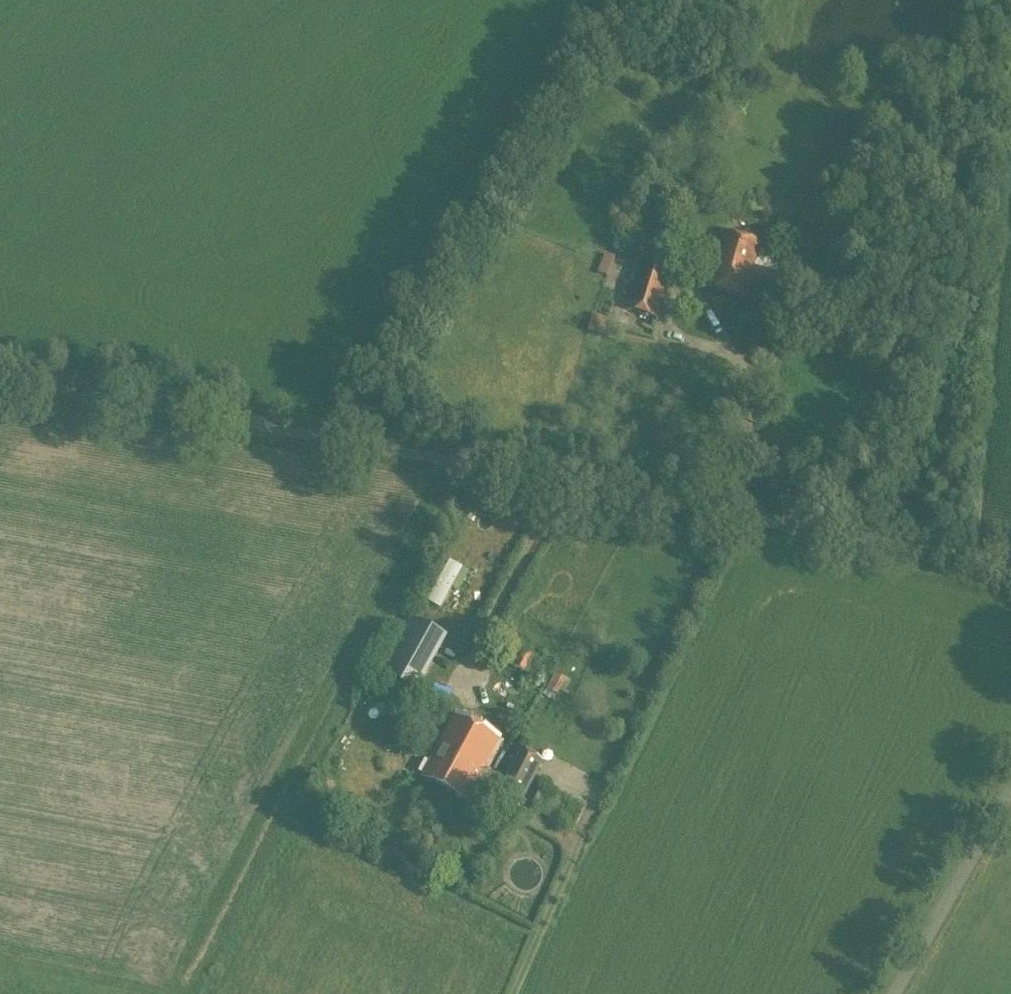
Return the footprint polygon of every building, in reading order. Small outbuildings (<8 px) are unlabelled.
[(721,233),(705,287),(746,299),(749,286),(779,295),(785,275),(780,273),(785,258),(761,250),(762,246),(721,233)] [(605,254),(597,273),(607,277),(615,258),(605,254)] [(656,320),(673,267),(643,257),(626,310),(656,320)] [(444,609),(462,566),(448,560),(429,603),(444,609)] [(411,692),(443,637),(408,617),(376,673),(411,692)] [(521,651),(513,667),(532,676),(540,661),(521,651)] [(495,787),(500,778),(484,770),(500,740),(454,716),(421,778),(446,791),(456,774),(461,777),(462,774),(481,785),(483,781),(495,787)] [(456,774),(446,791),(467,802),(472,793),(493,804),(496,797),(519,809),(543,762),(519,749),(503,780),(500,778),(495,787),(483,781),(481,785),(462,774),(461,777),(456,774)]
